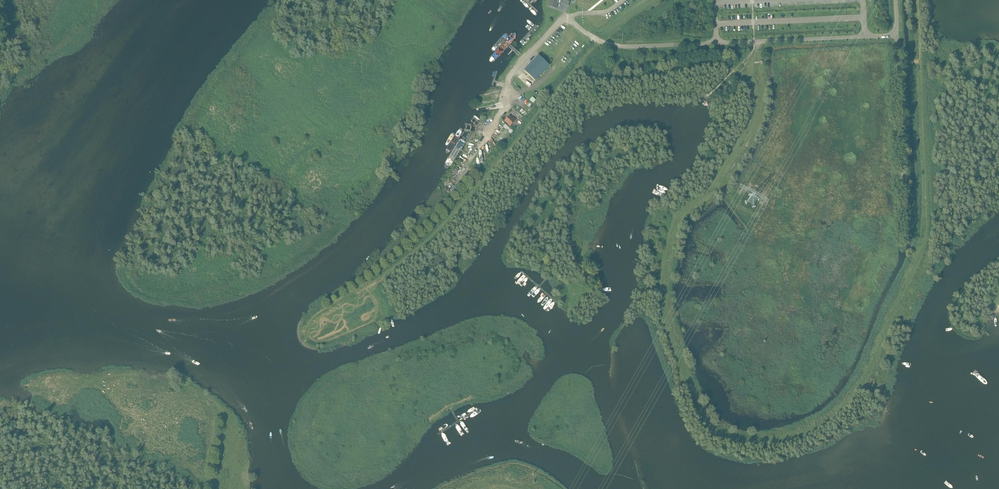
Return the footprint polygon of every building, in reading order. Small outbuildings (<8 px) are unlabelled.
[(548,6),(556,9),(558,3),(568,6),(570,0),(550,0),(548,6)] [(524,71),(535,81),(549,65),(538,55),(524,71)] [(516,120),(512,116),(511,117),(509,115),(504,121),(510,126),(516,120)] [(505,129),(496,140),(501,144),(510,133),(505,129)]
